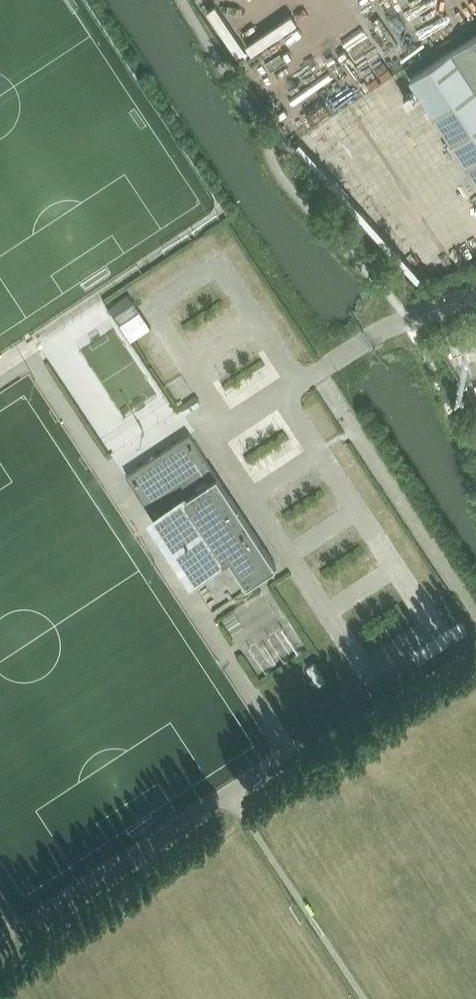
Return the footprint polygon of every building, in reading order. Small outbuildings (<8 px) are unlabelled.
[(410,78),(475,177),(475,35),(410,78)] [(369,94),(381,117),(401,106),(390,84),(369,94)] [(414,132),(389,138),(396,166),(410,162),(413,176),(425,173),(414,132)] [(190,434),(189,435),(127,475),(214,607),(250,583),(276,566),(190,434)]
